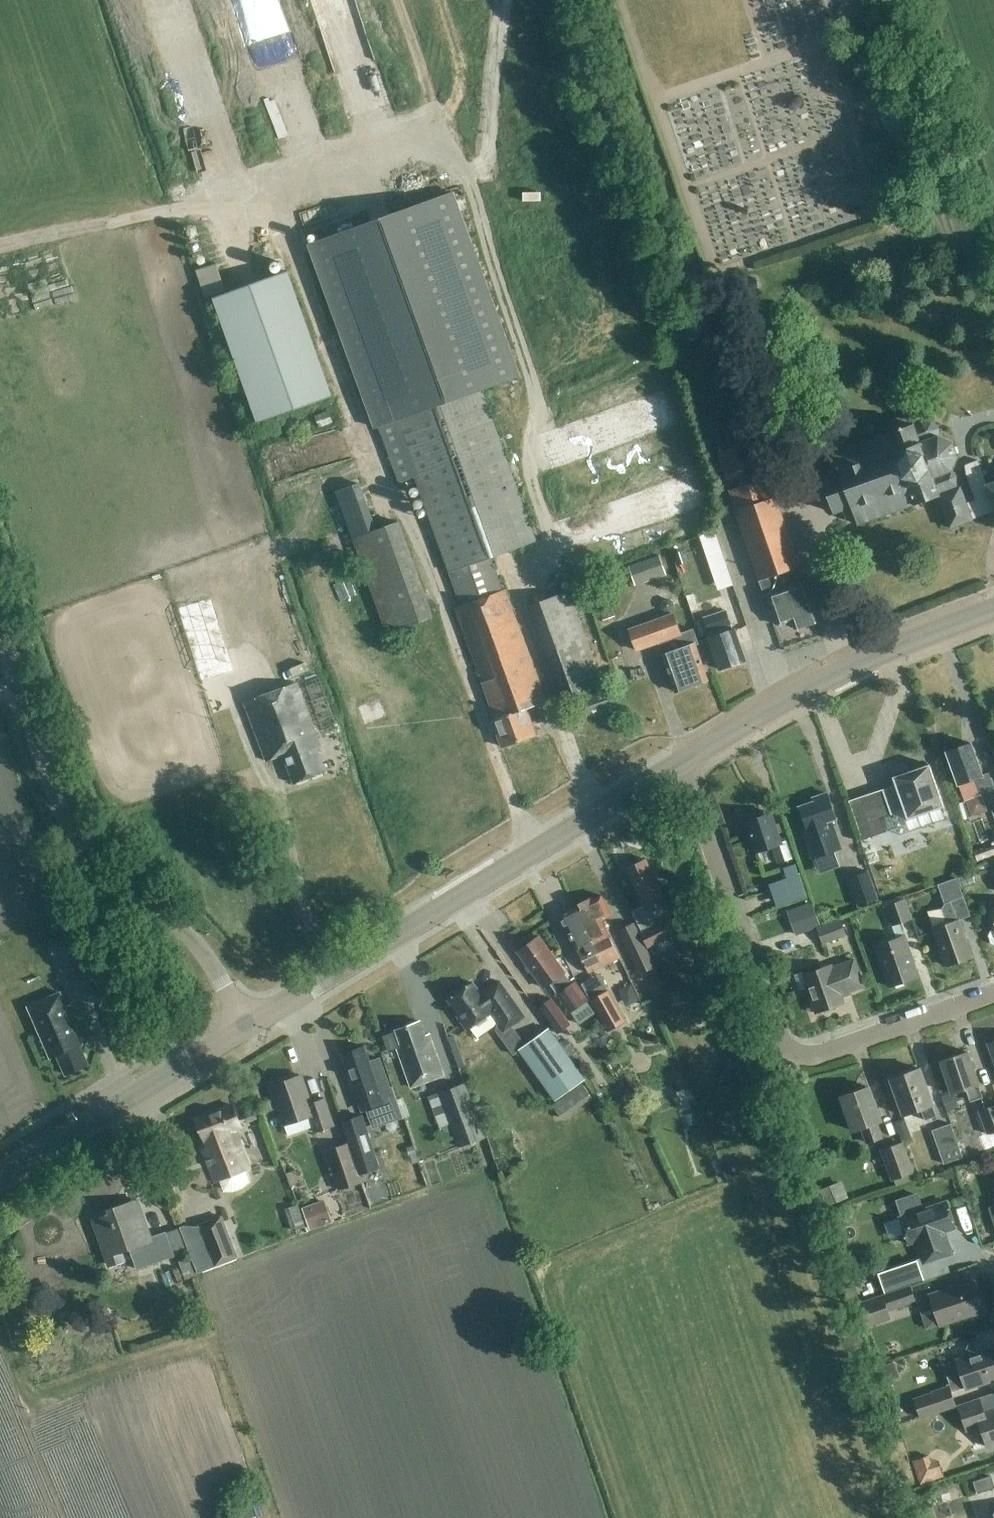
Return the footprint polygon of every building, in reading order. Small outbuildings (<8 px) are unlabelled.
[(502,748),(536,735),(527,709),(546,702),(505,589),(502,591),(490,557),(537,540),(482,390),(519,377),(452,193),(310,244),(377,428),(395,421),(462,606),(455,608),(495,719),(492,720),(502,748)] [(332,396),(288,272),(213,299),(257,422),(332,396)] [(758,291),(753,278),(737,284),(742,296),(758,291)] [(43,409),(53,406),(48,391),(38,394),(43,409)] [(987,485),(978,460),(965,465),(966,477),(975,499),(966,503),(960,486),(957,487),(956,485),(956,475),(951,469),(958,456),(952,441),(938,435),(939,427),(933,420),(922,423),(915,426),(913,423),(910,425),(906,415),(887,422),(889,428),(887,429),(889,433),(877,438),(877,436),(874,437),(875,438),(863,443),(862,440),(860,440),(861,444),(849,448),(849,447),(846,448),(847,449),(835,453),(835,452),(832,453),(836,462),(827,465),(831,474),(821,478),(834,513),(843,510),(847,519),(855,516),(859,525),(861,524),(861,523),(872,519),(873,520),(875,519),(875,518),(886,514),(887,517),(890,516),(889,513),(900,509),(901,510),(903,509),(903,508),(914,504),(916,508),(918,507),(917,504),(938,496),(950,528),(993,512),(993,508),(986,485),(987,485)] [(757,481),(755,475),(749,457),(722,466),(730,490),(737,510),(735,510),(758,581),(759,580),(765,596),(769,595),(774,611),(771,612),(775,624),(778,623),(779,626),(792,621),(795,629),(818,621),(805,582),(804,582),(799,567),(800,567),(776,497),(774,497),(767,477),(757,481)] [(987,485),(986,485),(993,508),(993,482),(987,485)] [(590,543),(674,516),(669,502),(666,503),(660,483),(611,499),(613,504),(581,514),(590,543)] [(362,535),(358,526),(357,522),(342,528),(346,541),(353,538),(362,535)] [(432,617),(398,522),(353,538),(387,633),(432,617)] [(227,544),(240,540),(235,527),(223,532),(227,544)] [(666,575),(659,555),(628,566),(635,586),(666,575)] [(601,685),(569,598),(534,610),(567,697),(601,685)] [(704,618),(721,613),(716,599),(691,608),(697,625),(705,623),(704,618)] [(727,611),(721,613),(704,618),(705,623),(710,637),(709,638),(719,670),(746,661),(735,629),(733,630),(727,611)] [(673,616),(663,620),(627,633),(635,655),(659,646),(675,692),(708,680),(697,649),(700,648),(694,631),(681,636),(673,616)] [(224,674),(215,637),(189,643),(198,680),(224,674)] [(296,683),(244,703),(266,761),(283,755),(293,784),(326,771),(317,748),(320,746),(296,683)] [(357,707),(365,726),(388,717),(380,697),(357,707)] [(317,718),(330,714),(325,699),(312,704),(317,718)] [(971,743),(946,752),(964,800),(993,789),(989,774),(983,776),(971,743)] [(206,754),(210,765),(224,759),(219,748),(206,754)] [(929,764),(893,777),(895,785),(882,789),(891,815),(904,810),(907,819),(944,807),(929,764)] [(801,831),(811,862),(815,875),(836,868),(831,855),(842,852),(832,820),(836,819),(828,793),(814,798),(815,802),(800,807),(807,829),(801,831)] [(781,843),(771,813),(746,821),(757,853),(773,847),(778,863),(792,859),(786,841),(781,843)] [(977,861),(993,855),(990,846),(974,852),(977,861)] [(666,901),(646,859),(627,869),(646,908),(633,914),(637,922),(636,922),(642,934),(640,935),(648,951),(671,939),(661,920),(670,915),(664,902),(666,901)] [(869,871),(848,878),(858,908),(879,901),(869,871)] [(960,886),(957,877),(936,884),(942,903),(962,897),(958,886),(960,886)] [(602,898),(593,902),(591,899),(577,905),(605,965),(620,958),(603,924),(612,920),(602,898)] [(905,900),(886,906),(893,925),(912,919),(905,900)] [(819,925),(812,903),(791,910),(799,932),(819,925)] [(576,908),(560,915),(578,952),(588,973),(605,965),(577,905),(575,906),(576,908)] [(814,927),(820,943),(844,935),(839,919),(814,927)] [(947,966),(972,957),(959,920),(933,929),(947,966)] [(634,922),(619,929),(640,974),(655,967),(648,951),(640,935),(634,922)] [(565,972),(539,936),(518,951),(544,987),(550,983),(571,1012),(589,1000),(575,982),(572,984),(564,973),(565,972)] [(890,987),(919,976),(904,936),(875,947),(890,987)] [(86,972),(74,941),(51,950),(63,981),(86,972)] [(831,965),(803,975),(816,1013),(844,1003),(841,995),(864,987),(854,960),(832,968),(831,965)] [(505,1031),(525,1017),(499,981),(481,994),(473,983),(449,1000),(459,1014),(457,1016),(467,1030),(492,1012),(505,1031)] [(637,1000),(629,983),(616,990),(625,1007),(637,1000)] [(625,1020),(607,989),(589,999),(607,1031),(625,1020)] [(88,1064),(67,1015),(70,1014),(61,992),(27,1007),(50,1059),(57,1056),(65,1075),(88,1064)] [(571,1024),(552,998),(540,1007),(559,1033),(571,1024)] [(396,1030),(397,1032),(384,1036),(389,1050),(397,1047),(411,1087),(444,1076),(429,1034),(425,1035),(420,1021),(396,1030)] [(591,1097),(580,1082),(585,1078),(561,1044),(549,1028),(520,1049),(556,1099),(550,1103),(561,1118),(591,1097)] [(502,1042),(511,1054),(517,1050),(509,1037),(502,1042)] [(567,1052),(573,1048),(567,1039),(561,1044),(567,1052)] [(364,1045),(341,1054),(361,1112),(366,1110),(372,1128),(403,1117),(392,1086),(391,1087),(380,1057),(370,1061),(364,1045)] [(979,1084),(968,1052),(941,1061),(952,1094),(967,1089),(971,1101),(982,1097),(978,1085),(979,1084)] [(932,1106),(920,1068),(890,1079),(902,1116),(920,1110),(923,1122),(935,1118),(931,1107),(932,1106)] [(311,1103),(302,1076),(271,1086),(284,1125),(310,1116),(315,1132),(334,1125),(325,1098),(311,1103)] [(467,1083),(454,1088),(440,1093),(460,1146),(486,1137),(467,1083)] [(884,1141),(878,1122),(881,1121),(869,1087),(841,1097),(854,1131),(862,1128),(867,1146),(884,1141)] [(625,1093),(618,1102),(630,1111),(636,1102),(625,1093)] [(423,1094),(423,1107),(439,1107),(440,1095),(423,1094)] [(423,1112),(419,1101),(400,1108),(404,1119),(423,1112)] [(985,1134),(993,1131),(993,1104),(977,1110),(985,1134)] [(747,1122),(757,1118),(753,1105),(743,1109),(747,1122)] [(249,1180),(246,1173),(245,1170),(249,1168),(233,1127),(239,1125),(232,1106),(197,1120),(208,1148),(203,1150),(218,1191),(232,1192),(240,1189),(249,1180)] [(363,1113),(341,1120),(360,1175),(380,1168),(363,1113)] [(931,1129),(939,1152),(943,1163),(962,1157),(950,1122),(931,1129)] [(879,1150),(889,1180),(912,1172),(902,1142),(879,1150)] [(324,1151),(338,1190),(361,1182),(347,1143),(324,1151)] [(396,1146),(378,1153),(383,1165),(401,1158),(396,1146)] [(290,1186),(298,1183),(294,1171),(286,1174),(290,1186)] [(900,1218),(900,1220),(885,1225),(891,1242),(906,1237),(908,1244),(916,1241),(924,1264),(957,1252),(949,1230),(955,1228),(946,1202),(923,1210),(918,1195),(896,1203),(901,1217),(900,1218)] [(123,1256),(121,1252),(130,1249),(137,1269),(174,1256),(166,1232),(150,1237),(137,1200),(121,1205),(122,1210),(94,1220),(108,1261),(112,1266),(122,1262),(123,1256)] [(332,1222),(324,1200),(302,1208),(309,1230),(332,1222)] [(215,1266),(238,1258),(222,1217),(199,1225),(215,1266)] [(177,1261),(183,1279),(194,1275),(188,1257),(177,1261)] [(885,1293),(924,1279),(917,1260),(878,1273),(885,1293)] [(929,1295),(930,1299),(917,1304),(927,1331),(984,1311),(974,1282),(950,1290),(950,1288),(929,1295)] [(910,1286),(878,1297),(858,1304),(867,1330),(887,1324),(883,1313),(915,1302),(910,1286)] [(966,1390),(981,1385),(981,1382),(993,1378),(993,1347),(990,1348),(988,1341),(984,1339),(970,1344),(966,1351),(968,1355),(942,1364),(952,1392),(965,1387),(966,1390)] [(912,1397),(920,1419),(956,1406),(948,1385),(912,1397)] [(980,1399),(959,1406),(967,1431),(980,1426),(987,1447),(993,1445),(993,1405),(989,1400),(987,1396),(980,1399)] [(972,1481),(976,1493),(993,1487),(989,1476),(972,1481)]
